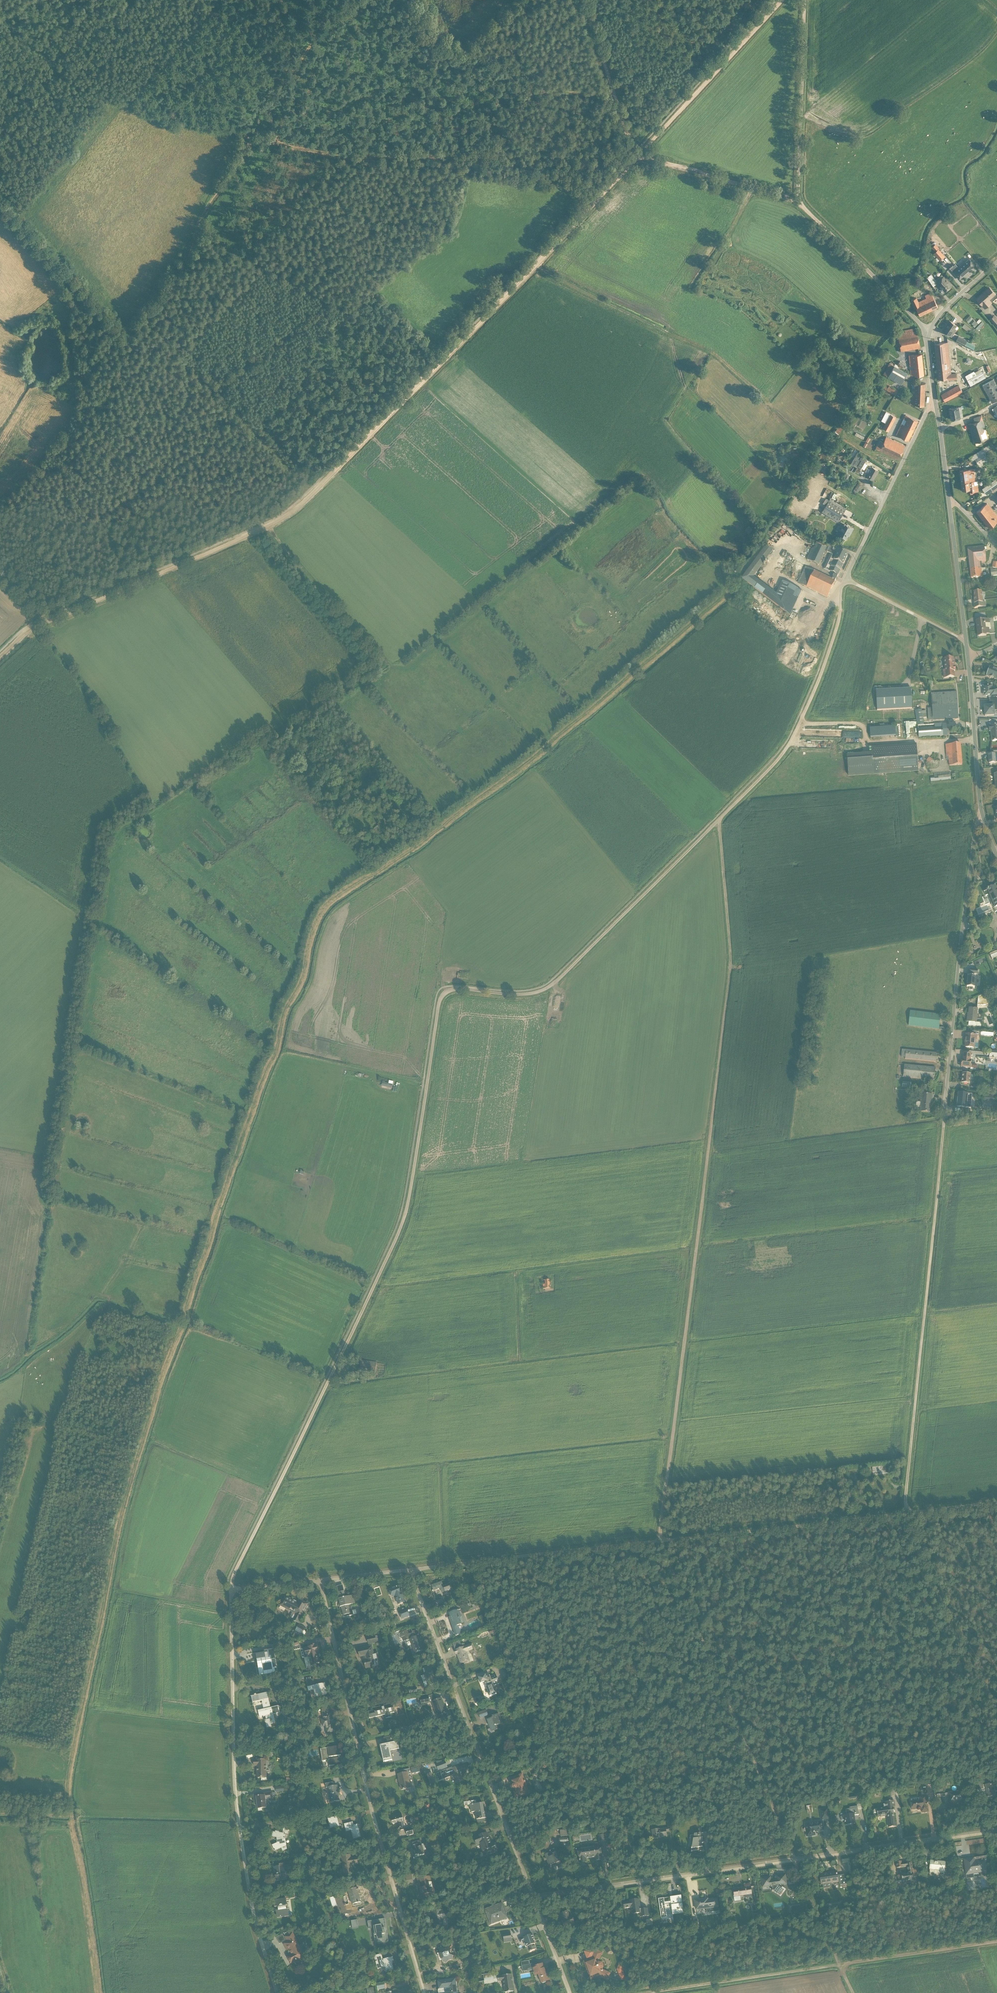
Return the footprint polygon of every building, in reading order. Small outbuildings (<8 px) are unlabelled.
[(940,260),(945,256),(939,248),(939,247),(935,243),(931,247),(935,251),(933,253),(940,260)] [(964,261),(953,271),(959,279),(968,271),(967,270),(974,264),(969,258),(965,262),(964,261)] [(950,282),(944,275),(943,276),(942,274),(935,279),(934,278),(929,281),(933,286),(936,284),(941,290),(943,288),(945,291),(951,286),(949,283),(950,282)] [(989,287),(976,298),(985,308),(992,302),(993,302),(993,301),(993,300),(995,298),(996,298),(996,296),(995,294),(989,287)] [(920,315),(938,307),(931,292),(925,295),(926,297),(918,301),(916,298),(911,300),(915,308),(916,307),(920,315)] [(955,328),(957,325),(949,320),(943,330),(952,336),(957,329),(955,328)] [(984,323),(982,321),(976,327),(975,328),(978,330),(984,323)] [(970,328),(964,323),(962,326),(968,331),(970,328)] [(900,345),(901,351),(920,347),(917,332),(916,333),(915,328),(904,330),(905,331),(899,332),(900,336),(894,337),(896,345),(900,345)] [(958,335),(955,340),(972,350),(975,344),(958,335)] [(947,379),(957,378),(956,373),(951,373),(948,341),(935,343),(938,379),(947,378),(947,379)] [(902,358),(892,349),(887,355),(902,367),(905,364),(900,360),(902,358)] [(922,353),(908,354),(911,375),(914,374),(915,375),(924,375),(922,353)] [(911,375),(889,363),(883,374),(901,384),(904,377),(908,379),(911,375)] [(993,379),(983,384),(992,403),(996,400),(996,385),(993,379)] [(885,382),(882,387),(896,396),(899,391),(885,382)] [(925,382),(912,382),(911,404),(924,405),(925,382)] [(959,384),(941,394),(945,401),(963,391),(959,384)] [(951,418),(963,416),(961,406),(949,408),(951,418)] [(885,422),(882,427),(889,431),(896,417),(886,411),(881,420),(885,422)] [(896,434),(908,440),(918,420),(905,414),(896,434)] [(975,421),(967,423),(973,442),(989,438),(981,414),(973,417),(975,421)] [(905,445),(886,436),(883,441),(879,440),(876,448),(898,459),(905,445)] [(988,445),(968,457),(969,457),(966,459),(968,462),(971,460),(974,458),(980,466),(990,460),(986,453),(991,450),(988,445)] [(861,455),(862,453),(858,450),(850,464),(856,467),(854,470),(858,473),(861,467),(867,458),(861,455)] [(819,461),(816,467),(815,466),(819,459),(816,457),(813,460),(814,460),(810,466),(821,473),(822,470),(827,473),(830,467),(819,461)] [(781,472),(789,462),(783,458),(775,467),(781,472)] [(806,465),(803,469),(811,474),(814,470),(806,465)] [(878,470),(871,466),(870,469),(867,467),(865,471),(866,472),(865,474),(873,479),(878,470)] [(961,481),(977,479),(975,468),(960,470),(961,481)] [(982,487),(986,494),(991,490),(993,492),(996,489),(996,482),(995,478),(982,487)] [(977,479),(961,481),(962,489),(969,489),(970,491),(978,490),(977,479)] [(846,508),(830,498),(829,500),(826,498),(823,503),(826,505),(821,512),(838,522),(846,508)] [(996,522),(996,516),(987,503),(977,511),(990,527),(996,522)] [(851,531),(853,528),(844,523),(840,529),(839,528),(836,533),(846,538),(850,531),(851,531)] [(749,525),(745,530),(751,534),(755,529),(749,525)] [(816,540),(807,560),(818,565),(824,552),(830,555),(828,558),(834,561),(828,572),(838,576),(848,556),(841,553),(842,551),(836,549),(837,546),(826,541),(824,544),(816,540)] [(754,561),(741,579),(790,616),(801,592),(782,582),(776,594),(754,577),(773,551),(766,546),(754,561)] [(986,563),(984,547),(968,549),(970,570),(982,568),(982,563),(986,563)] [(805,567),(797,583),(806,588),(827,598),(835,581),(805,567)] [(983,577),(982,568),(970,570),(971,578),(983,577)] [(981,592),(973,593),(974,598),(973,598),(974,604),(973,604),(974,609),(983,608),(981,592)] [(988,620),(975,621),(976,630),(977,630),(979,637),(986,636),(986,635),(989,635),(989,629),(990,629),(990,624),(989,624),(988,620)] [(953,658),(944,659),(945,670),(942,670),(943,679),(954,678),(953,671),(955,671),(955,670),(955,668),(954,667),(954,666),(953,665),(953,663),(954,664),(954,662),(954,660),(953,658)] [(989,668),(986,676),(996,680),(996,671),(989,668)] [(989,701),(996,702),(996,689),(992,690),(992,686),(987,686),(987,685),(986,685),(984,685),(983,685),(983,687),(983,695),(986,697),(989,697),(989,701)] [(912,710),(911,689),(875,691),(877,711),(912,710)] [(927,709),(928,721),(933,721),(958,720),(956,693),(931,694),(932,709),(927,709)] [(989,701),(989,707),(984,708),(985,717),(995,716),(994,711),(996,711),(996,702),(989,701)] [(922,712),(921,710),(914,711),(917,726),(918,726),(918,738),(947,736),(950,736),(949,730),(947,730),(946,724),(924,726),(923,719),(927,718),(925,711),(922,712)] [(884,728),(876,729),(876,724),(869,725),(870,738),(895,737),(895,733),(897,733),(897,727),(893,727),(893,725),(884,726),(884,728)] [(989,726),(989,732),(991,732),(992,742),(996,741),(996,726),(989,726)] [(960,744),(945,745),(946,761),(948,761),(949,766),(962,765),(960,744)] [(848,778),(918,773),(916,745),(871,748),(872,754),(847,756),(848,778)] [(950,774),(930,776),(930,783),(950,781),(950,774)] [(996,886),(983,892),(985,897),(988,896),(993,908),(992,908),(993,910),(994,910),(995,913),(996,912),(996,913),(996,890),(996,886)] [(978,961),(974,963),(976,968),(980,966),(979,964),(982,962),(981,960),(978,961)] [(966,988),(969,988),(968,991),(972,991),(972,988),(974,989),(975,978),(973,977),(973,975),(977,976),(977,971),(969,970),(969,975),(970,975),(970,977),(968,977),(966,988)] [(988,1010),(989,1012),(991,1011),(984,995),(978,998),(977,1006),(988,1006),(989,1009),(988,1010)] [(968,1026),(981,1027),(981,1024),(976,1023),(977,1009),(969,1009),(968,1018),(967,1017),(967,1023),(968,1023),(968,1026)] [(939,1031),(940,1016),(910,1012),(908,1027),(939,1031)] [(974,1049),(977,1049),(978,1044),(975,1044),(975,1041),(976,1041),(977,1036),(965,1035),(965,1039),(966,1040),(965,1048),(974,1049)] [(905,1060),(935,1063),(936,1054),(902,1051),(901,1058),(905,1059),(905,1060)] [(961,1060),(960,1068),(970,1069),(970,1070),(975,1071),(975,1070),(976,1070),(977,1066),(970,1065),(971,1061),(970,1061),(971,1055),(963,1054),(962,1061),(961,1060)] [(935,1069),(904,1066),(903,1078),(934,1081),(935,1069)] [(961,1084),(969,1085),(970,1075),(962,1074),(961,1084)] [(389,1081),(378,1078),(377,1083),(382,1084),(382,1086),(391,1088),(393,1082),(389,1081)] [(920,1112),(929,1113),(930,1108),(929,1108),(929,1107),(930,1106),(930,1103),(932,1103),(932,1096),(920,1095),(919,1104),(918,1103),(917,1104),(916,1104),(916,1106),(916,1107),(918,1108),(919,1108),(920,1108),(920,1112)] [(361,1361),(359,1370),(374,1372),(375,1364),(361,1361)] [(885,1467),(872,1469),(872,1473),(880,1473),(880,1475),(886,1475),(885,1474),(889,1474),(888,1467),(885,1468),(885,1467)] [(442,1594),(452,1590),(450,1585),(443,1587),(442,1583),(432,1586),(434,1591),(440,1589),(442,1594)] [(480,1583),(470,1586),(473,1595),(483,1592),(480,1583)] [(398,1606),(405,1603),(401,1594),(402,1594),(399,1587),(389,1591),(392,1598),(395,1597),(398,1606)] [(341,1607),(343,1616),(351,1614),(351,1616),(353,1616),(351,1605),(356,1604),(354,1596),(346,1598),(344,1591),(339,1593),(341,1599),(338,1599),(340,1606),(341,1606),(341,1607),(340,1607),(340,1608),(341,1607)] [(298,1605),(285,1598),(281,1606),(293,1613),(290,1619),(300,1625),(306,1613),(304,1612),(308,1605),(300,1601),(298,1605)] [(407,1611),(399,1614),(401,1620),(410,1617),(407,1611)] [(462,1624),(464,1624),(459,1611),(449,1614),(451,1618),(449,1618),(453,1628),(452,1628),(456,1637),(462,1634),(460,1630),(458,1627),(462,1625),(462,1624)] [(481,1624),(482,1627),(491,1624),(487,1615),(480,1617),(480,1618),(479,1618),(480,1622),(481,1621),(482,1623),(481,1624)] [(304,1631),(305,1629),(299,1626),(292,1639),(303,1638),(303,1639),(312,1638),(312,1633),(306,1633),(306,1632),(304,1631)] [(415,1654),(423,1651),(418,1637),(414,1638),(413,1634),(409,1635),(407,1631),(400,1634),(402,1638),(404,1642),(406,1641),(407,1642),(410,1641),(415,1654)] [(371,1670),(381,1668),(378,1653),(374,1654),(372,1646),(371,1645),(377,1644),(375,1636),(367,1638),(368,1645),(369,1645),(369,1648),(358,1650),(360,1658),(366,1657),(366,1661),(364,1661),(366,1669),(370,1668),(371,1670)] [(317,1644),(312,1646),(312,1647),(304,1649),(306,1658),(309,1658),(310,1660),(309,1661),(308,1662),(308,1663),(308,1664),(309,1665),(310,1665),(311,1665),(311,1667),(317,1666),(317,1664),(320,1663),(319,1658),(320,1658),(319,1655),(318,1654),(320,1654),(317,1644)] [(472,1645),(471,1645),(455,1652),(456,1655),(457,1655),(461,1664),(464,1663),(465,1665),(474,1661),(471,1655),(470,1655),(469,1652),(473,1650),(472,1649),(474,1648),(472,1645)] [(264,1652),(256,1653),(258,1661),(262,1660),(264,1675),(275,1673),(275,1670),(277,1669),(274,1650),(264,1651),(264,1652)] [(507,1663),(501,1665),(503,1669),(505,1668),(508,1676),(507,1676),(509,1679),(509,1678),(510,1679),(513,1678),(507,1663)] [(425,1688),(437,1683),(432,1669),(430,1670),(428,1667),(424,1668),(426,1675),(424,1676),(421,1677),(425,1688)] [(499,1685),(496,1675),(490,1678),(490,1677),(486,1678),(486,1676),(478,1678),(481,1685),(484,1683),(485,1686),(490,1698),(497,1695),(493,1687),(499,1685)] [(328,1697),(325,1684),(315,1686),(313,1680),(306,1682),(308,1691),(313,1690),(315,1698),(327,1695),(328,1697)] [(255,1696),(251,1697),(253,1703),(262,1701),(264,1710),(258,1711),(260,1718),(265,1717),(266,1721),(265,1721),(266,1723),(267,1728),(272,1727),(271,1724),(275,1723),(273,1715),(280,1713),(279,1711),(281,1711),(281,1708),(279,1707),(270,1709),(267,1693),(257,1696),(256,1695),(254,1696),(255,1696)] [(421,1705),(430,1704),(429,1697),(421,1698),(421,1699),(418,1699),(418,1704),(421,1704),(421,1705)] [(445,1714),(447,1714),(441,1699),(431,1703),(437,1718),(438,1717),(439,1720),(446,1717),(445,1714)] [(520,1699),(518,1700),(524,1711),(526,1710),(520,1699)] [(394,1713),(392,1705),(374,1709),(375,1711),(368,1713),(369,1719),(385,1716),(386,1719),(391,1718),(391,1714),(394,1713)] [(486,1711),(478,1714),(480,1719),(488,1716),(486,1711)] [(323,1719),(321,1720),(322,1728),(325,1727),(326,1734),(336,1732),(334,1725),(335,1724),(334,1717),(333,1718),(332,1713),(322,1715),(323,1719)] [(497,1726),(502,1724),(499,1714),(492,1717),(493,1719),(487,1721),(488,1724),(489,1724),(490,1728),(490,1730),(488,1731),(489,1736),(495,1734),(494,1732),(499,1730),(497,1726)] [(384,1763),(393,1761),(389,1744),(388,1744),(388,1742),(392,1741),(391,1737),(384,1738),(385,1742),(386,1742),(386,1745),(380,1746),(382,1752),(383,1756),(382,1756),(384,1763)] [(339,1747),(321,1750),(322,1762),(330,1761),(331,1767),(330,1767),(330,1772),(338,1770),(337,1764),(342,1763),(341,1759),(340,1759),(339,1757),(340,1757),(339,1747)] [(267,1761),(254,1761),(254,1767),(257,1767),(257,1778),(261,1778),(261,1781),(267,1781),(267,1778),(267,1777),(270,1777),(270,1772),(267,1772),(267,1761)] [(452,1768),(436,1774),(439,1782),(451,1777),(450,1777),(454,1775),(457,1783),(464,1780),(461,1773),(469,1770),(467,1765),(459,1768),(458,1767),(452,1769),(452,1768)] [(401,1791),(411,1789),(408,1775),(411,1775),(409,1770),(398,1772),(399,1775),(397,1775),(401,1791)] [(427,1775),(432,1792),(436,1791),(432,1774),(427,1775)] [(530,1794),(523,1775),(512,1779),(513,1782),(512,1782),(513,1786),(512,1787),(513,1788),(513,1789),(514,1790),(515,1790),(516,1792),(514,1793),(516,1799),(530,1794)] [(330,1803),(339,1801),(338,1796),(339,1796),(339,1791),(338,1791),(337,1787),(333,1787),(333,1783),(325,1784),(326,1789),(328,1789),(330,1803)] [(949,1803),(964,1801),(963,1792),(948,1794),(937,1796),(938,1805),(944,1804),(943,1798),(948,1797),(949,1803)] [(273,1793),(254,1795),(255,1803),(257,1803),(258,1809),(258,1812),(262,1811),(262,1809),(267,1808),(266,1800),(274,1799),(273,1793)] [(921,1814),(927,1813),(926,1804),(927,1804),(927,1796),(919,1797),(919,1801),(910,1802),(911,1812),(916,1811),(918,1812),(919,1812),(920,1811),(921,1811),(921,1814)] [(484,1813),(483,1804),(476,1805),(476,1801),(464,1803),(464,1807),(470,1806),(471,1813),(475,1813),(476,1821),(487,1819),(486,1812),(484,1813)] [(889,1828),(896,1827),(894,1816),(893,1809),(893,1808),(895,1808),(894,1802),(884,1803),(885,1808),(876,1809),(876,1810),(875,1810),(874,1811),(873,1811),(873,1812),(873,1813),(874,1813),(874,1814),(875,1814),(877,1814),(877,1818),(887,1817),(889,1828)] [(845,1826),(855,1824),(854,1817),(855,1817),(855,1816),(858,1816),(857,1807),(849,1808),(849,1810),(846,1810),(846,1815),(843,1816),(843,1817),(841,1817),(840,1818),(841,1821),(842,1822),(844,1822),(845,1823),(845,1826)] [(819,1811),(821,1821),(829,1820),(827,1810),(819,1811)] [(404,1822),(401,1814),(395,1816),(395,1818),(391,1819),(392,1822),(393,1822),(393,1825),(396,1824),(397,1830),(400,1829),(401,1831),(403,1831),(401,1823),(404,1822)] [(339,1817),(330,1819),(332,1829),(341,1827),(339,1817)] [(667,1837),(666,1833),(672,1832),(671,1822),(667,1823),(668,1829),(659,1830),(651,1831),(653,1840),(661,1839),(661,1838),(667,1837)] [(823,1831),(822,1822),(805,1825),(807,1837),(815,1836),(814,1832),(817,1831),(817,1832),(823,1831)] [(353,1840),(361,1838),(358,1826),(353,1827),(353,1823),(345,1826),(346,1833),(351,1832),(353,1840)] [(413,1828),(405,1830),(407,1836),(414,1834),(413,1828)] [(277,1844),(272,1846),(275,1852),(281,1849),(283,1852),(287,1850),(285,1839),(286,1836),(284,1835),(284,1834),(279,1833),(279,1832),(275,1831),(275,1833),(271,1832),(271,1837),(277,1838),(277,1844)] [(598,1836),(599,1843),(610,1841),(608,1831),(598,1832),(599,1836),(598,1836)] [(480,1845),(484,1857),(497,1853),(493,1843),(491,1844),(487,1834),(474,1839),(477,1846),(480,1845)] [(698,1852),(704,1852),(703,1848),(702,1848),(702,1844),(703,1844),(702,1839),(701,1839),(700,1834),(694,1835),(694,1836),(690,1837),(692,1849),(691,1852),(698,1851),(698,1852)] [(567,1839),(559,1840),(559,1844),(563,1843),(564,1848),(568,1848),(567,1839)] [(420,1841),(411,1843),(415,1856),(415,1858),(421,1857),(421,1856),(425,1855),(420,1841)] [(595,1862),(603,1861),(600,1843),(592,1844),(593,1848),(577,1850),(579,1864),(587,1863),(586,1860),(594,1859),(595,1862)] [(556,1864),(558,1868),(559,1867),(560,1868),(560,1867),(562,1866),(555,1849),(551,1851),(552,1853),(544,1856),(550,1869),(553,1867),(553,1865),(556,1864)] [(341,1857),(344,1877),(353,1875),(352,1866),(358,1865),(357,1857),(351,1858),(351,1855),(341,1857)] [(966,1880),(987,1877),(984,1861),(986,1861),(985,1857),(964,1860),(966,1880)] [(913,1878),(917,1878),(916,1869),(912,1870),(911,1863),(901,1865),(901,1862),(895,1863),(896,1869),(907,1868),(907,1871),(908,1871),(908,1874),(901,1875),(901,1876),(897,1876),(898,1882),(902,1882),(902,1883),(914,1881),(913,1878)] [(934,1875),(944,1876),(945,1865),(938,1864),(938,1862),(930,1862),(929,1871),(930,1871),(929,1877),(934,1877),(934,1875)] [(284,1886),(294,1885),(292,1871),(291,1871),(290,1865),(284,1866),(284,1864),(279,1865),(279,1867),(274,1868),(276,1882),(280,1882),(279,1881),(282,1880),(282,1881),(284,1881),(284,1886)] [(837,1877),(836,1873),(820,1875),(821,1885),(822,1885),(823,1889),(829,1889),(829,1888),(830,1888),(831,1887),(831,1886),(831,1884),(838,1883),(838,1882),(839,1882),(840,1887),(846,1886),(846,1885),(848,1885),(846,1875),(837,1877)] [(786,1885),(785,1876),(776,1877),(777,1881),(771,1882),(770,1878),(761,1879),(763,1889),(770,1888),(770,1890),(777,1895),(782,1888),(782,1885),(786,1885)] [(428,1894),(434,1893),(434,1888),(433,1888),(431,1877),(418,1879),(421,1895),(422,1899),(429,1898),(428,1894)] [(745,1899),(752,1898),(750,1885),(744,1886),(745,1888),(733,1890),(734,1898),(734,1902),(741,1902),(740,1897),(745,1897),(745,1899)] [(350,1898),(352,1905),(361,1903),(358,1892),(359,1892),(358,1888),(348,1891),(345,1892),(347,1899),(350,1898)] [(673,1915),(684,1914),(681,1896),(672,1898),(672,1899),(670,1899),(671,1902),(671,1904),(673,1915)] [(664,1899),(658,1900),(661,1919),(666,1918),(665,1905),(671,1904),(671,1902),(664,1903),(664,1899)] [(278,1918),(289,1916),(288,1906),(287,1906),(286,1900),(274,1902),(275,1908),(278,1908),(279,1911),(277,1912),(278,1918)] [(640,1918),(649,1917),(648,1909),(640,1910),(639,1900),(630,1902),(630,1903),(623,1903),(624,1909),(630,1909),(631,1911),(633,1911),(634,1915),(639,1914),(640,1918)] [(713,1909),(718,1908),(717,1900),(705,1901),(705,1900),(695,1902),(696,1911),(706,1910),(706,1912),(707,1913),(712,1912),(713,1911),(713,1909)] [(490,1926),(508,1919),(502,1903),(485,1910),(490,1926)] [(433,1918),(435,1928),(444,1927),(443,1921),(448,1920),(446,1910),(432,1912),(432,1913),(434,1912),(434,1918),(433,1918)] [(564,1929),(575,1925),(572,1916),(569,1917),(567,1912),(561,1914),(563,1920),(561,1921),(564,1929)] [(387,1919),(368,1922),(369,1929),(375,1929),(377,1944),(390,1943),(387,1919)] [(295,1962),(297,1964),(297,1965),(299,1966),(300,1966),(301,1965),(302,1963),(301,1962),(301,1961),(305,1958),(304,1957),(308,1955),(305,1951),(303,1952),(296,1939),(293,1933),(285,1937),(288,1943),(285,1945),(288,1950),(290,1950),(292,1955),(291,1956),(288,1958),(291,1964),(294,1962),(295,1962)] [(279,1944),(286,1941),(282,1934),(276,1938),(279,1944)] [(503,1935),(504,1943),(514,1942),(513,1934),(503,1935)] [(533,1941),(534,1941),(532,1935),(519,1940),(521,1944),(524,1942),(526,1947),(527,1947),(529,1953),(536,1950),(534,1945),(535,1945),(533,1941)] [(456,1962),(459,1960),(456,1956),(453,1957),(450,1956),(449,1954),(451,1950),(454,1949),(454,1945),(454,1944),(460,1943),(459,1937),(449,1939),(449,1943),(449,1946),(448,1948),(445,1950),(441,1949),(440,1952),(441,1954),(443,1955),(444,1958),(443,1960),(443,1962),(445,1964),(448,1961),(452,1961),(456,1962)] [(584,1962),(591,1980),(599,1977),(608,1980),(611,1974),(602,1970),(604,1967),(602,1963),(599,1962),(603,1953),(595,1950),(595,1951),(585,1952),(588,1961),(584,1962)] [(386,1973),(394,1970),(391,1962),(394,1962),(392,1958),(383,1960),(381,1955),(374,1957),(378,1970),(385,1968),(386,1973)] [(467,1963),(469,1966),(471,1967),(471,1968),(476,1967),(475,1965),(477,1963),(476,1961),(473,1961),(474,1960),(473,1958),(470,1957),(468,1959),(469,1962),(467,1963)] [(538,1975),(541,1984),(550,1981),(548,1976),(547,1976),(542,1965),(538,1966),(537,1963),(530,1965),(522,1966),(523,1972),(533,1971),(535,1977),(538,1975)] [(617,1970),(621,1980),(627,1983),(620,1964),(617,1970)] [(505,1992),(506,1992),(513,1992),(511,1975),(497,1977),(497,1973),(483,1975),(485,1985),(498,1983),(498,1982),(503,1982),(505,1992)] [(438,1982),(439,1990),(440,1990),(440,1992),(457,1992),(456,1979),(438,1982)]
